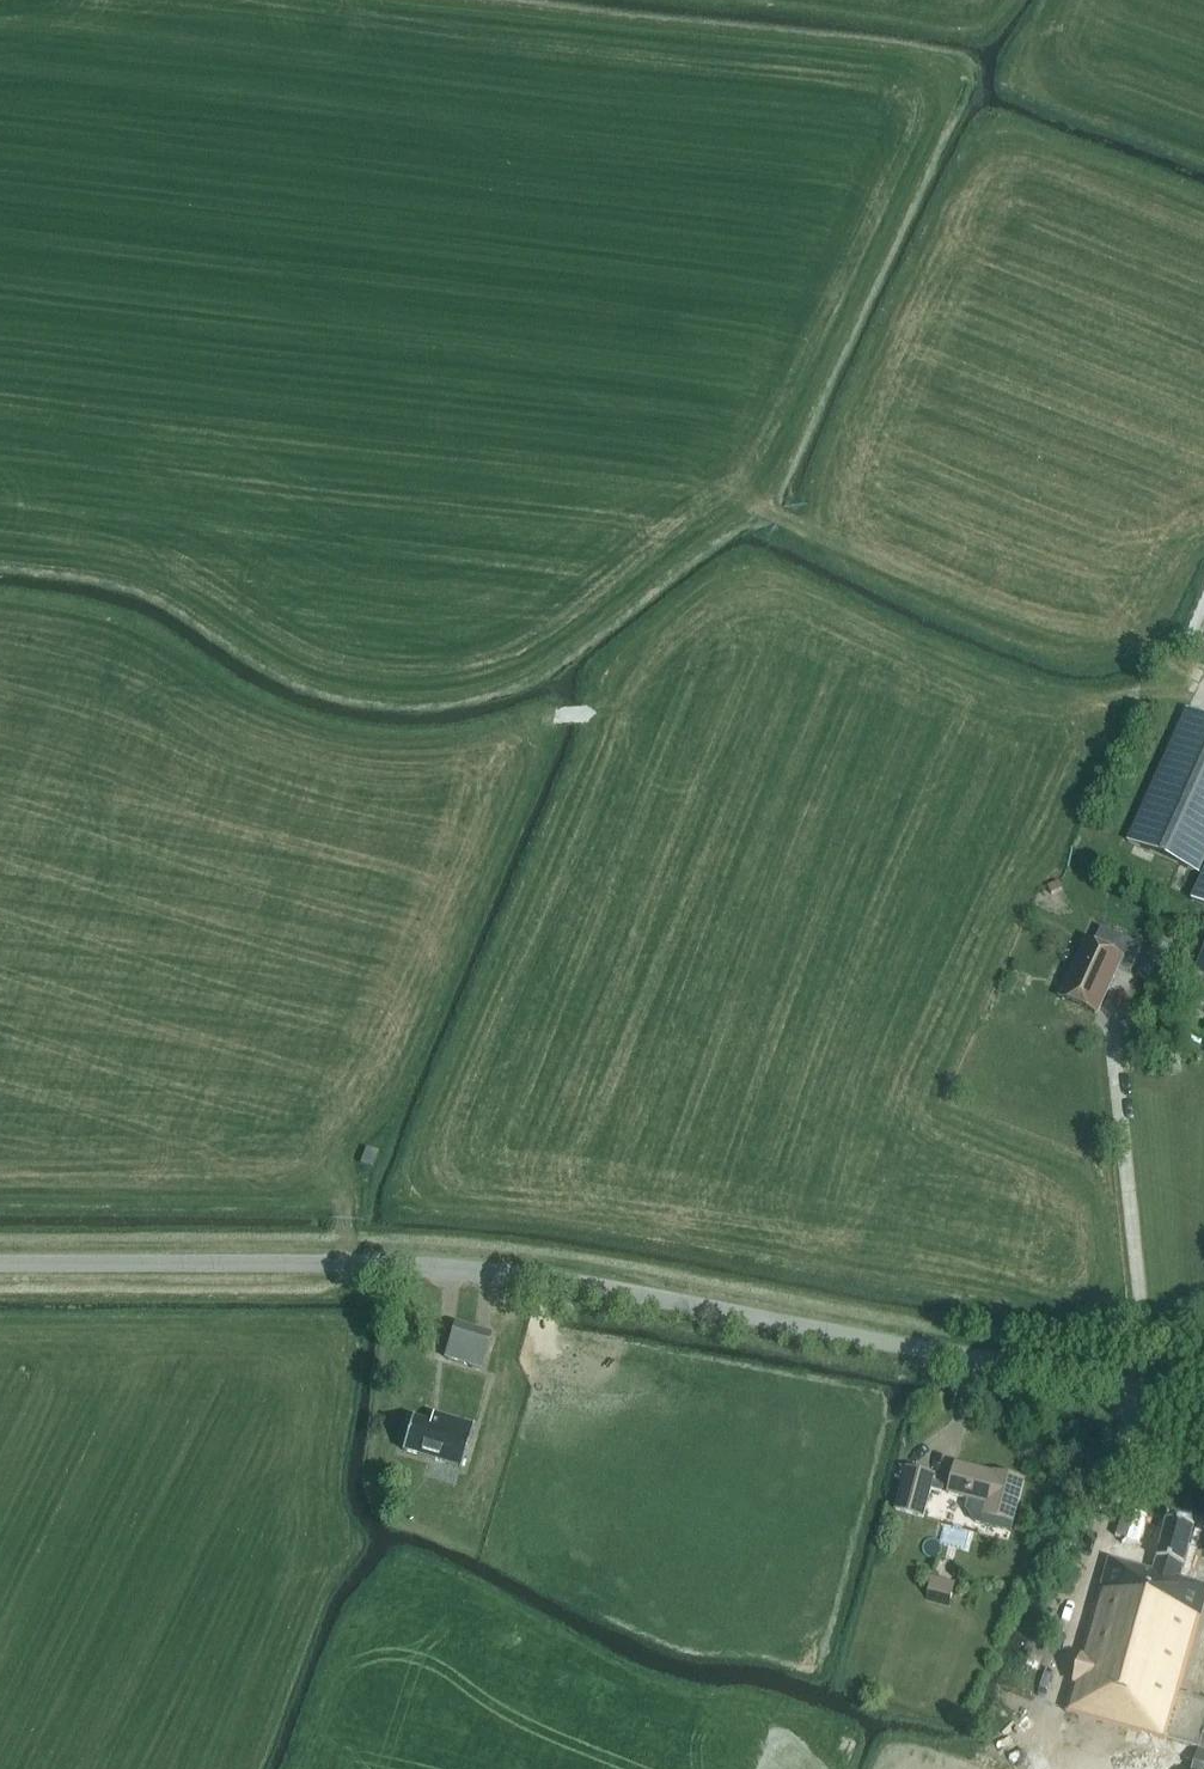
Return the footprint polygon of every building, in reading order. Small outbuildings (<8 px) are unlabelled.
[(1188,710),(1129,841),(1203,875),(1192,900),(1203,906),(1203,717),(1188,710)] [(1062,998),(1096,1014),(1118,967),(1131,973),(1143,946),(1102,928),(1094,945),(1088,942),(1062,998)] [(1195,973),(1203,976),(1203,950),(1195,973)] [(366,1147),(359,1164),(371,1169),(378,1153),(366,1147)] [(455,1325),(445,1358),(479,1368),(489,1335),(455,1325)] [(433,1414),(430,1423),(412,1418),(402,1450),(461,1468),(474,1427),(433,1414)] [(968,1499),(966,1509),(975,1523),(1011,1533),(1025,1481),(994,1473),(994,1474),(957,1464),(949,1494),(968,1499)] [(907,1470),(895,1513),(923,1520),(931,1489),(942,1492),(946,1487),(933,1483),(935,1477),(907,1470)] [(1179,1694),(1203,1606),(1203,1587),(1181,1580),(1194,1529),(1168,1522),(1154,1573),(1110,1561),(1067,1713),(1155,1738),(1152,1751),(1195,1764),(1194,1768),(1203,1768),(1203,1701),(1179,1694)] [(933,1578),(929,1593),(952,1599),(956,1584),(933,1578)]
